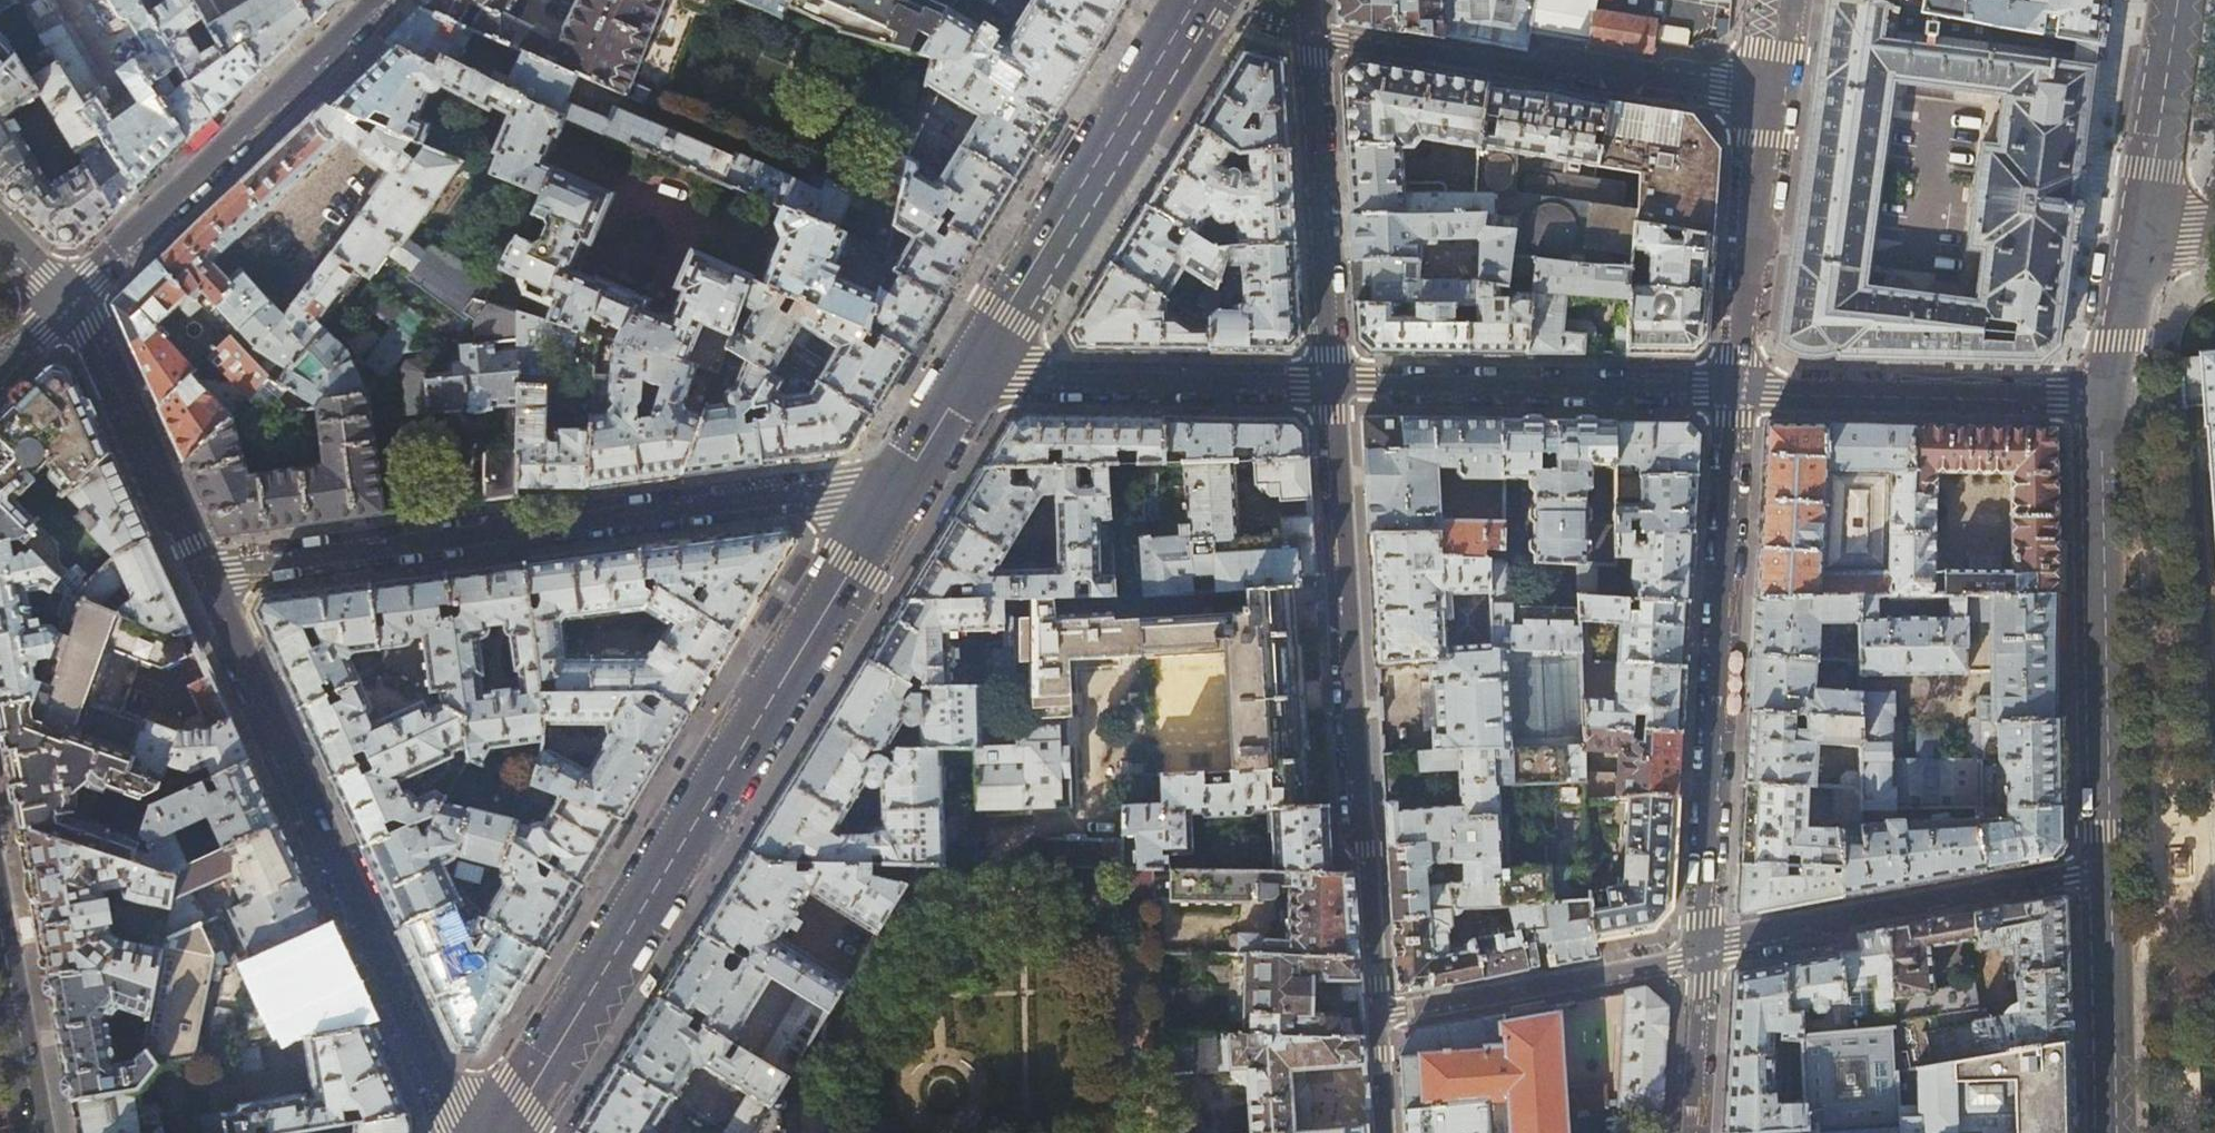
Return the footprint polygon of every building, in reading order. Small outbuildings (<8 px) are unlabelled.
[(21,3),(19,0),(0,0),(0,17),(21,3)] [(21,3),(44,42),(43,43),(57,65),(59,64),(88,111),(95,107),(98,104),(100,101),(100,99),(101,98),(101,95),(101,93),(100,90),(100,88),(104,85),(96,72),(99,69),(71,21),(67,24),(66,21),(62,23),(48,0),(19,0),(21,3)] [(121,17),(122,18),(124,19),(125,20),(127,20),(129,20),(131,19),(151,51),(135,62),(149,84),(180,65),(141,0),(111,0),(121,17)] [(193,0),(169,0),(154,10),(153,8),(155,5),(152,0),(141,0),(180,65),(212,118),(237,94),(261,70),(246,44),(227,58),(219,45),(201,55),(185,29),(190,26),(196,27),(206,22),(193,0)] [(206,22),(210,29),(217,42),(219,45),(227,58),(246,44),(261,70),(277,55),(311,22),(298,0),(251,0),(222,17),(211,0),(193,0),(206,22)] [(311,22),(312,23),(331,5),(336,0),(298,0),(311,22)] [(420,9),(427,14),(475,33),(495,41),(506,18),(514,0),(429,0),(420,9)] [(567,26),(568,27),(560,42),(550,64),(578,76),(625,95),(631,80),(652,88),(646,104),(659,109),(698,15),(665,0),(580,0),(567,26)] [(713,0),(665,0),(698,15),(701,16),(708,13),(713,0)] [(781,19),(786,8),(789,0),(739,0),(781,19)] [(949,9),(929,0),(789,0),(786,8),(843,35),(907,51),(916,33),(930,38),(948,10),(949,9)] [(1029,6),(1099,48),(1121,13),(1129,0),(1033,0),(1029,6)] [(1444,39),(1444,37),(1442,0),(1337,0),(1338,22),(1346,24),(1378,29),(1444,39)] [(1444,37),(1482,43),(1526,51),(1529,32),(1535,0),(1442,0),(1444,37)] [(1529,32),(1574,39),(1655,52),(1657,41),(1671,45),(1674,24),(1596,11),(1598,0),(1535,0),(1529,32)] [(1815,356),(1826,355),(1836,353),(1837,357),(1908,359),(1916,359),(2040,362),(2058,346),(2070,259),(2070,254),(2073,254),(2075,243),(2072,242),(2074,225),(2077,226),(2078,218),(2075,218),(2077,201),(2080,201),(2081,193),(2078,193),(2081,176),(2083,176),(2085,165),(2082,164),(2082,162),(2088,115),(2098,43),(2076,39),(2072,62),(1990,51),(1994,24),(1991,24),(1961,18),(1921,10),(1869,0),(1825,0),(1816,64),(1802,163),(1787,274),(1777,342),(1777,344),(1786,349),(1789,351),(1795,354),(1798,355),(1801,356),(1805,357),(1815,356)] [(1921,10),(1961,18),(1963,0),(1922,0),(1921,10)] [(1991,24),(1994,24),(2076,39),(2098,43),(2100,44),(2101,39),(2106,4),(2106,0),(1963,0),(1961,18),(1991,24)] [(948,10),(930,38),(919,55),(931,58),(966,67),(972,71),(978,60),(993,69),(987,80),(1054,121),(1076,85),(1099,48),(1029,6),(1006,42),(993,39),(948,10)] [(467,47),(475,33),(427,14),(420,9),(419,8),(415,13),(405,23),(386,41),(394,45),(435,65),(441,54),(458,63),(467,47)] [(560,42),(506,18),(495,41),(524,53),(550,64),(560,42)] [(217,42),(210,29),(206,31),(210,37),(206,39),(210,46),(217,42)] [(1242,49),(1285,60),(1286,61),(1286,50),(1279,44),(1251,31),(1242,36),(1236,45),(1237,55),(1230,66),(1231,67),(1242,49)] [(17,58),(18,59),(20,57),(0,35),(0,75),(17,58)] [(43,43),(20,57),(18,59),(40,95),(74,149),(94,137),(100,134),(86,113),(88,111),(59,64),(57,65),(43,43)] [(493,81),(458,63),(441,54),(435,65),(394,45),(382,56),(365,74),(356,82),(341,97),(330,107),(421,145),(430,126),(417,120),(430,93),(436,93),(438,92),(441,89),(444,87),(490,111),(493,105),(510,114),(493,152),(498,154),(490,173),(543,195),(535,216),(534,218),(546,223),(547,227),(540,242),(533,246),(518,239),(499,269),(545,291),(543,297),(556,303),(547,321),(563,326),(585,333),(592,316),(628,331),(623,344),(687,364),(704,325),(731,336),(751,281),(753,277),(692,252),(678,290),(685,294),(675,318),(665,317),(651,311),(655,300),(599,277),(597,281),(574,271),(585,244),(593,247),(615,194),(545,163),(557,137),(561,138),(568,120),(560,116),(506,88),(493,81)] [(501,64),(467,47),(458,63),(493,81),(497,72),(501,64)] [(1285,60),(1242,49),(1212,98),(1194,126),(1230,149),(1238,154),(1290,150),(1288,117),(1285,60)] [(578,76),(550,64),(524,53),(511,79),(506,88),(560,116),(566,104),(578,76)] [(17,58),(0,75),(0,187),(55,242),(82,243),(98,228),(116,210),(101,193),(84,166),(51,186),(7,115),(40,95),(18,59),(17,58)] [(987,80),(972,71),(966,67),(931,58),(926,86),(977,118),(959,147),(1016,182),(1032,156),(1054,121),(987,80)] [(187,142),(149,84),(135,62),(119,72),(137,99),(115,114),(101,93),(101,95),(101,98),(100,99),(100,101),(98,104),(95,107),(88,111),(86,113),(100,134),(137,190),(159,169),(187,142)] [(1422,137),(1476,146),(1486,82),(1467,79),(1401,68),(1358,62),(1342,77),(1343,91),(1344,106),(1347,170),(1350,216),(1483,215),(1484,191),(1475,192),(1445,192),(1446,190),(1446,188),(1445,186),(1445,185),(1443,184),(1442,182),(1440,182),(1404,181),(1402,147),(1414,146),(1422,137)] [(180,65),(149,84),(187,142),(209,121),(212,118),(180,65)] [(511,79),(497,72),(493,81),(506,88),(511,79)] [(1521,87),(1486,82),(1476,146),(1475,192),(1484,191),(1483,215),(1482,228),(1514,232),(1510,257),(1536,260),(1630,266),(1631,258),(1632,249),(1635,222),(1636,222),(1638,211),(1623,209),(1625,184),(1565,173),(1567,162),(1599,167),(1602,146),(1595,146),(1597,133),(1604,134),(1607,101),(1590,98),(1521,87)] [(1628,104),(1607,101),(1604,134),(1602,146),(1599,167),(1642,174),(1638,211),(1636,222),(1671,228),(1682,229),(1713,236),(1716,205),(1717,189),(1718,167),(1720,149),(1692,114),(1678,112),(1628,104)] [(469,182),(479,169),(421,145),(330,107),(325,104),(318,111),(251,175),(159,262),(268,375),(276,362),(288,370),(278,385),(309,404),(310,401),(314,398),(314,400),(315,401),(316,402),(318,403),(321,403),(324,401),(368,396),(377,394),(384,385),(380,377),(364,385),(345,352),(323,329),(362,276),(370,282),(357,299),(369,307),(368,309),(392,326),(366,365),(388,379),(408,352),(425,350),(461,347),(518,341),(518,312),(483,302),(484,300),(475,298),(488,281),(444,249),(442,252),(432,245),(427,245),(422,251),(405,240),(456,173),(469,182)] [(597,116),(566,104),(560,116),(568,120),(604,134),(614,111),(601,106),(597,116)] [(615,108),(614,111),(604,134),(723,184),(734,158),(615,108)] [(920,110),(917,122),(933,131),(939,121),(920,110)] [(959,147),(933,131),(917,122),(912,147),(946,168),(937,182),(932,183),(918,175),(920,171),(920,163),(910,157),(901,196),(978,244),(996,215),(1016,182),(959,147)] [(1219,165),(1230,149),(1194,126),(1167,171),(1145,206),(1195,236),(1206,219),(1213,214),(1213,215),(1214,217),(1214,219),(1216,221),(1217,222),(1218,223),(1221,224),(1224,225),(1226,225),(1228,224),(1229,224),(1231,222),(1232,221),(1234,220),(1238,229),(1238,241),(1225,242),(1227,239),(1212,230),(1205,242),(1215,248),(1229,247),(1296,244),(1295,230),(1293,195),(1290,150),(1238,154),(1239,173),(1238,173),(1238,171),(1236,170),(1234,169),(1232,168),(1230,169),(1228,170),(1219,165)] [(100,134),(94,137),(101,153),(91,161),(85,150),(77,154),(84,166),(101,193),(116,210),(131,196),(137,190),(100,134)] [(736,155),(734,158),(723,184),(782,209),(835,231),(846,204),(860,211),(866,198),(813,175),(808,188),(736,155)] [(901,196),(898,211),(894,227),(904,232),(900,239),(910,245),(900,261),(889,251),(888,253),(885,266),(901,276),(943,301),(952,288),(960,274),(978,244),(901,196)] [(894,227),(898,211),(884,205),(868,245),(888,253),(889,251),(894,227)] [(1128,235),(1110,264),(1165,298),(1176,305),(1180,298),(1170,291),(1183,269),(1207,283),(1197,299),(1211,310),(1216,291),(1221,276),(1229,247),(1215,248),(1205,242),(1195,236),(1145,206),(1128,235)] [(847,236),(835,231),(782,209),(775,225),(779,238),(782,238),(763,286),(788,297),(796,300),(871,331),(878,298),(837,280),(840,270),(838,269),(842,257),(839,255),(847,236)] [(1352,250),(1355,303),(1453,304),(1460,304),(1467,304),(1475,304),(1477,282),(1477,281),(1420,279),(1427,273),(1427,262),(1423,258),(1418,258),(1414,258),(1414,241),(1420,236),(1422,238),(1475,238),(1479,243),(1479,283),(1501,286),(1506,287),(1507,278),(1510,257),(1514,232),(1482,228),(1483,215),(1350,216),(1352,250)] [(1668,239),(1671,228),(1636,222),(1635,222),(1632,249),(1645,250),(1651,256),(1649,285),(1630,284),(1629,300),(1628,300),(1627,324),(1622,324),(1616,328),(1616,349),(1614,349),(1614,354),(1652,355),(1693,355),(1705,344),(1708,304),(1713,236),(1682,229),(1681,240),(1668,239)] [(1299,296),(1296,244),(1229,247),(1221,276),(1241,274),(1242,281),(1237,281),(1238,294),(1242,294),(1243,305),(1230,305),(1231,310),(1218,310),(1222,293),(1216,291),(1211,310),(1208,319),(1209,350),(1270,351),(1290,351),(1301,339),(1299,296)] [(1526,353),(1536,260),(1510,257),(1507,278),(1519,278),(1517,291),(1506,298),(1500,297),(1501,286),(1479,283),(1477,282),(1475,304),(1467,304),(1467,353),(1518,353),(1526,353)] [(1630,266),(1536,260),(1526,353),(1598,355),(1598,351),(1596,350),(1596,329),(1591,322),(1565,320),(1566,296),(1628,300),(1629,300),(1630,281),(1637,281),(1640,259),(1631,258),(1630,266)] [(162,409),(186,461),(232,418),(271,413),(317,408),(309,404),(278,385),(268,375),(159,262),(114,304),(138,357),(162,409)] [(1163,319),(1165,298),(1110,264),(1089,299),(1067,334),(1075,349),(1093,349),(1133,349),(1209,350),(1208,319),(1198,319),(1187,312),(1180,323),(1174,319),(1163,319)] [(880,289),(878,298),(871,331),(910,355),(924,333),(943,301),(901,276),(889,294),(880,289)] [(746,360),(770,374),(771,373),(779,360),(810,378),(872,416),(889,389),(910,355),(871,331),(796,300),(791,310),(783,305),(788,297),(763,286),(751,281),(731,336),(727,348),(746,360)] [(1453,304),(1355,303),(1357,328),(1357,340),(1369,352),(1412,352),(1467,353),(1467,304),(1460,304),(1460,319),(1454,320),(1453,304)] [(547,321),(518,312),(518,341),(518,380),(545,379),(545,346),(557,350),(563,326),(547,321)] [(600,337),(585,333),(563,326),(557,350),(596,362),(596,358),(600,337)] [(518,380),(518,341),(461,347),(463,364),(455,365),(456,377),(427,381),(429,411),(506,403),(505,450),(483,450),(484,500),(517,496),(516,485),(518,380)] [(613,406),(607,414),(592,416),(591,433),(588,486),(588,487),(639,480),(682,474),(703,415),(692,410),(686,412),(683,403),(687,403),(698,367),(687,364),(623,344),(616,342),(611,357),(609,401),(613,406)] [(427,381),(425,350),(408,352),(409,362),(402,368),(406,407),(370,410),(368,396),(324,401),(319,408),(317,408),(324,464),(250,475),(235,424),(272,420),(271,413),(232,418),(186,461),(197,485),(220,535),(252,531),(269,529),(333,520),(384,514),(371,418),(429,411),(427,381)] [(2214,542),(2214,354),(2199,355),(2199,357),(2179,358),(2183,408),(2185,409),(2185,407),(2203,405),(2205,425),(2206,425),(2209,468),(2214,542)] [(753,403),(770,374),(746,360),(736,387),(733,387),(730,388),(728,389),(727,391),(726,392),(725,394),(724,399),(725,404),(706,407),(703,415),(682,474),(720,469),(762,464),(756,424),(745,425),(744,415),(754,414),(753,403)] [(110,452),(105,442),(74,374),(47,369),(2,413),(0,415),(0,542),(20,539),(25,534),(35,524),(37,523),(68,493),(110,452)] [(771,373),(770,374),(753,403),(754,414),(756,424),(762,464),(790,460),(850,452),(859,438),(872,416),(810,378),(806,384),(813,388),(808,396),(804,396),(804,394),(802,393),(784,396),(778,391),(784,381),(771,373)] [(545,379),(518,380),(516,485),(518,485),(534,486),(553,486),(588,486),(591,433),(563,431),(562,442),(545,442),(545,379)] [(1164,462),(1164,416),(1085,415),(1027,415),(1011,423),(1004,435),(984,468),(1016,466),(1026,466),(1049,465),(1049,456),(1056,456),(1056,449),(1062,449),(1062,465),(1106,464),(1154,462),(1164,462)] [(1228,417),(1164,416),(1164,462),(1231,460),(1231,453),(1235,453),(1235,455),(1250,455),(1250,453),(1252,453),(1252,459),(1253,459),(1308,458),(1307,437),(1307,429),(1294,418),(1234,417),(1228,417)] [(1503,479),(1501,420),(1440,419),(1365,418),(1362,421),(1366,482),(1369,532),(1440,530),(1440,520),(1437,468),(1457,468),(1457,473),(1462,479),(1503,479)] [(1518,420),(1501,420),(1503,479),(1503,521),(1503,561),(1578,563),(1598,563),(1615,564),(1614,556),(1614,532),(1614,528),(1583,527),(1583,495),(1589,491),(1589,478),(1593,472),(1593,466),(1609,466),(1609,473),(1614,473),(1614,466),(1614,421),(1591,421),(1561,420),(1518,420)] [(1653,421),(1614,421),(1614,466),(1638,466),(1638,470),(1638,477),(1698,476),(1700,434),(1689,422),(1653,421)] [(1822,571),(1828,469),(1829,424),(1815,424),(1768,423),(1766,425),(1764,465),(1760,523),(1756,598),(1820,597),(1822,571)] [(1900,426),(1829,424),(1828,469),(1892,471),(1908,472),(1910,426),(1900,426)] [(1983,428),(1910,426),(1908,472),(1936,472),(2010,474),(2012,571),(2012,594),(2056,593),(2057,538),(2058,539),(2058,513),(2056,513),(2055,466),(2055,430),(2036,429),(1983,428)] [(121,477),(110,452),(68,493),(86,511),(78,519),(115,557),(118,554),(149,538),(121,477)] [(1308,458),(1253,459),(1254,484),(1266,483),(1266,491),(1270,496),(1278,495),(1279,501),(1311,500),(1308,458)] [(1231,460),(1164,462),(1154,462),(1155,487),(1158,487),(1160,521),(1158,521),(1160,534),(1140,536),(1142,594),(1193,591),(1192,575),(1210,574),(1211,590),(1245,588),(1292,585),(1299,585),(1299,574),(1315,574),(1312,515),(1279,517),(1281,535),(1238,538),(1235,460),(1231,460)] [(1112,546),(1106,464),(1062,465),(1054,465),(1056,493),(1058,548),(1099,546),(1112,546)] [(1054,465),(1049,465),(1026,466),(1026,482),(1017,482),(1016,466),(984,468),(970,489),(953,518),(1008,551),(1043,494),(1056,493),(1054,465)] [(1624,470),(1638,470),(1638,466),(1614,466),(1614,473),(1614,478),(1624,477),(1624,470)] [(1828,469),(1822,571),(1889,571),(1892,471),(1828,469)] [(1936,472),(1908,472),(1892,471),(1889,571),(1888,596),(1933,595),(1934,571),(1936,472)] [(1696,506),(1698,476),(1638,477),(1624,477),(1614,478),(1614,528),(1614,532),(1641,531),(1654,531),(1694,531),(1696,506)] [(365,517),(351,519),(351,525),(366,523),(365,517)] [(997,570),(1008,551),(953,518),(933,550),(926,561),(901,602),(1002,599),(1015,599),(1030,598),(1053,598),(1051,569),(997,570)] [(1503,521),(1440,520),(1440,530),(1440,558),(1442,559),(1483,560),(1484,550),(1495,551),(1495,561),(1503,561),(1503,521)] [(53,538),(37,523),(35,524),(40,529),(35,535),(33,534),(29,538),(25,534),(20,539),(61,579),(63,579),(69,573),(65,567),(64,563),(60,558),(59,555),(56,543),(55,540),(53,538)] [(786,528),(712,538),(640,547),(644,608),(656,587),(737,636),(769,584),(777,571),(795,542),(786,528)] [(1440,558),(1440,530),(1369,532),(1372,593),(1377,666),(1430,662),(1447,661),(1442,559),(1440,558)] [(1692,577),(1694,531),(1654,531),(1654,542),(1641,542),(1641,531),(1614,532),(1614,556),(1632,557),(1631,598),(1640,599),(1690,602),(1692,577)] [(175,595),(149,538),(118,554),(115,557),(75,598),(123,616),(179,638),(191,632),(177,600),(175,595)] [(20,539),(0,542),(0,704),(36,700),(58,639),(57,631),(57,630),(56,628),(54,626),(52,626),(44,627),(43,620),(35,621),(30,592),(47,588),(52,593),(54,589),(61,579),(20,539)] [(1100,575),(1099,546),(1058,548),(1059,569),(1051,569),(1053,598),(1111,596),(1115,596),(1114,575),(1100,575)] [(1114,575),(1112,546),(1099,546),(1100,575),(1114,575)] [(633,548),(573,556),(580,617),(644,608),(640,547),(633,548)] [(1969,571),(1943,571),(1943,595),(2012,594),(2012,571),(2000,571),(1999,554),(1969,554),(1969,571)] [(565,557),(525,563),(538,669),(540,680),(557,680),(556,658),(567,656),(563,623),(567,618),(580,617),(573,556),(565,557)] [(1483,560),(1442,559),(1447,661),(1430,662),(1431,683),(1438,683),(1439,705),(1440,729),(1434,729),(1434,751),(1584,746),(1583,725),(1582,691),(1581,660),(1581,653),(1493,650),(1488,561),(1483,560)] [(1495,561),(1488,561),(1493,650),(1581,653),(1579,607),(1504,605),(1503,561),(1495,561)] [(473,569),(446,573),(450,603),(460,602),(461,609),(461,612),(461,614),(459,616),(458,617),(456,618),(452,619),(460,679),(482,676),(485,676),(481,640),(483,639),(486,638),(487,637),(489,635),(491,633),(491,629),(491,627),(503,625),(505,634),(505,636),(507,637),(510,637),(515,672),(519,672),(538,669),(525,563),(473,569)] [(1595,597),(1598,563),(1578,563),(1579,596),(1595,597)] [(1943,571),(1934,571),(1933,595),(1943,595),(1943,571)] [(398,579),(370,583),(375,615),(385,614),(386,628),(376,629),(379,651),(404,647),(404,646),(407,645),(410,644),(412,642),(414,639),(422,638),(429,693),(439,693),(441,704),(466,717),(460,679),(452,619),(452,616),(441,618),(439,605),(450,603),(446,573),(398,579)] [(262,597),(255,612),(280,666),(287,681),(299,709),(329,696),(324,685),(330,682),(335,694),(342,690),(361,681),(350,658),(353,654),(379,651),(376,629),(375,615),(370,583),(315,590),(262,597)] [(1292,585),(1245,588),(1247,608),(1242,608),(1242,613),(1231,614),(1232,625),(1223,625),(1224,650),(1231,771),(1266,769),(1269,809),(1306,806),(1303,750),(1306,750),(1305,735),(1300,655),(1300,643),(1296,644),(1295,629),(1294,611),(1292,585)] [(656,587),(644,608),(670,624),(652,654),(568,654),(567,656),(556,658),(557,680),(557,692),(649,692),(654,692),(661,696),(689,714),(713,675),(737,636),(656,587)] [(2056,593),(2012,594),(1943,595),(1933,595),(1888,596),(1859,596),(1859,621),(1859,674),(1982,672),(1983,671),(1993,670),(1993,695),(1994,719),(2032,719),(2054,719),(2055,662),(2055,623),(2056,593)] [(36,700),(0,704),(0,705),(16,792),(22,826),(133,862),(137,850),(141,839),(143,834),(152,808),(206,783),(216,778),(250,760),(232,721),(211,675),(191,685),(211,729),(182,733),(147,721),(138,746),(132,743),(141,718),(123,712),(141,661),(164,669),(188,658),(200,651),(191,632),(179,638),(123,616),(75,598),(65,594),(57,614),(66,618),(58,639),(36,700)] [(1113,619),(1111,596),(1053,598),(1030,598),(1030,612),(1015,613),(1015,661),(1030,661),(1033,718),(1016,718),(1016,746),(981,747),(975,748),(975,766),(976,807),(1069,805),(1067,739),(1069,739),(1069,725),(1067,725),(1067,715),(1072,715),(1068,659),(1141,655),(1138,618),(1113,619)] [(1629,598),(1595,597),(1579,596),(1579,607),(1581,653),(1581,660),(1590,661),(1590,637),(1586,637),(1586,621),(1620,623),(1617,662),(1687,666),(1688,634),(1690,602),(1640,599),(1639,612),(1628,611),(1629,598)] [(1859,596),(1820,597),(1756,598),(1754,628),(1752,654),(1815,658),(1818,622),(1859,621),(1859,596)] [(1003,630),(1002,599),(901,602),(886,627),(866,659),(907,683),(913,674),(922,679),(923,688),(934,688),(951,687),(949,632),(951,632),(951,638),(959,638),(959,632),(1003,630)] [(1015,613),(1015,599),(1002,599),(1003,630),(1003,643),(992,643),(989,647),(989,686),(1015,685),(1015,661),(1015,613)] [(1222,613),(1138,618),(1141,655),(1224,650),(1223,625),(1232,625),(1231,614),(1222,614),(1222,613)] [(1815,658),(1752,654),(1750,683),(1749,710),(1860,717),(1860,694),(1860,692),(1814,688),(1815,658)] [(829,720),(870,747),(875,751),(885,750),(903,722),(904,724),(906,725),(908,726),(910,727),(912,727),(914,726),(917,725),(918,723),(919,722),(920,749),(975,748),(981,747),(980,686),(951,687),(934,688),(934,702),(928,702),(926,698),(925,697),(922,695),(918,694),(915,694),(913,695),(910,697),(908,699),(902,696),(909,685),(907,683),(866,659),(846,692),(829,720)] [(1685,694),(1687,666),(1617,662),(1615,700),(1589,699),(1590,693),(1588,690),(1582,691),(1583,725),(1633,728),(1644,729),(1683,732),(1685,694)] [(540,680),(538,669),(519,672),(521,687),(483,692),(482,676),(460,679),(466,717),(468,748),(469,757),(470,758),(483,762),(493,748),(544,742),(545,723),(541,692),(540,680)] [(361,681),(342,690),(346,700),(333,705),(329,696),(299,709),(310,733),(331,778),(360,765),(355,755),(367,750),(371,760),(466,717),(441,704),(428,709),(423,700),(383,718),(378,721),(373,723),(370,715),(371,714),(372,711),(373,709),(372,706),(361,681)] [(649,692),(557,692),(541,692),(545,723),(610,723),(612,734),(608,736),(603,744),(605,746),(590,771),(549,750),(542,753),(533,782),(625,819),(656,768),(679,730),(689,714),(661,696),(653,708),(643,702),(649,692)] [(1129,693),(1131,724),(1144,723),(1142,692),(1129,693)] [(1860,694),(1860,717),(1860,745),(1861,772),(1861,788),(1861,806),(1975,807),(1982,807),(1982,772),(1981,743),(1980,719),(1994,719),(1993,695),(1981,695),(1977,699),(1977,717),(1972,717),(1969,721),(1970,758),(1946,758),(1946,724),(1916,724),(1916,758),(1890,758),(1890,713),(1893,713),(1893,693),(1860,694)] [(1860,717),(1749,710),(1747,743),(1745,781),(1806,785),(1814,785),(1817,742),(1860,745),(1860,717)] [(453,755),(468,748),(466,717),(371,760),(375,769),(364,775),(360,765),(331,778),(350,821),(362,847),(392,834),(387,823),(395,819),(412,825),(415,824),(435,815),(446,797),(437,790),(416,798),(415,795),(413,794),(410,792),(409,791),(406,790),(404,791),(402,791),(399,783),(455,759),(453,755)] [(2032,719),(1994,719),(1980,719),(1981,743),(1998,742),(1999,759),(2005,770),(2006,806),(2063,805),(2062,762),(2061,719),(2054,719),(2032,719)] [(861,760),(870,747),(829,720),(815,742),(791,782),(844,817),(855,801),(860,805),(866,797),(860,793),(864,785),(868,788),(870,788),(874,789),(876,789),(879,787),(882,785),(883,810),(942,808),(941,767),(975,766),(975,748),(920,749),(899,750),(898,764),(893,765),(891,761),(887,758),(883,756),(881,756),(877,756),(874,756),(872,758),(868,761),(866,763),(861,760)] [(1632,745),(1633,728),(1583,725),(1584,746),(1584,749),(1619,752),(1617,776),(1585,775),(1586,798),(1641,795),(1679,797),(1680,775),(1683,732),(1644,729),(1643,746),(1632,745)] [(1584,749),(1584,746),(1434,751),(1420,751),(1420,766),(1426,768),(1460,767),(1461,805),(1406,811),(1405,794),(1400,794),(1398,752),(1382,753),(1383,771),(1384,801),(1387,848),(1451,838),(1454,884),(1482,883),(1482,880),(1500,880),(1501,905),(1510,905),(1541,902),(1589,899),(1586,798),(1585,775),(1584,749)] [(263,789),(250,760),(216,778),(221,790),(212,794),(206,783),(152,808),(143,834),(150,841),(149,845),(148,848),(149,851),(150,853),(149,855),(137,850),(133,862),(172,875),(189,867),(173,832),(210,815),(226,850),(279,824),(263,789)] [(1121,775),(1123,776),(1147,775),(1146,760),(1120,762),(1121,775)] [(1203,772),(1189,773),(1190,813),(1202,812),(1202,816),(1205,818),(1247,816),(1250,813),(1250,810),(1269,809),(1266,769),(1231,771),(1229,771),(1230,783),(1204,784),(1203,772)] [(1840,776),(1840,787),(1861,788),(1861,772),(1846,771),(1840,776)] [(1993,772),(1982,772),(1982,807),(1994,807),(1993,772)] [(1161,804),(1123,805),(1123,825),(1123,835),(1136,834),(1136,868),(1153,868),(1167,868),(1167,854),(1190,853),(1190,813),(1189,773),(1160,774),(1161,804)] [(1806,785),(1745,781),(1742,820),(1740,863),(1840,866),(1839,832),(1839,830),(1803,828),(1806,785)] [(625,819),(533,782),(532,782),(527,795),(551,811),(543,823),(539,822),(535,825),(532,827),(523,824),(529,806),(524,803),(518,820),(511,840),(584,886),(601,857),(625,819)] [(943,865),(942,808),(883,810),(883,826),(880,826),(878,827),(876,828),(873,831),(872,835),(871,837),(844,837),(837,831),(845,817),(844,817),(791,782),(768,818),(748,851),(765,862),(794,863),(801,853),(813,860),(811,863),(871,864),(870,854),(882,855),(883,864),(900,864),(919,865),(943,865)] [(1861,788),(1840,787),(1834,786),(1832,819),(1834,822),(1840,822),(1839,830),(1839,832),(1861,832),(1861,823),(1861,806),(1861,788)] [(446,797),(435,815),(435,816),(428,839),(421,837),(415,824),(412,825),(392,834),(362,847),(378,882),(389,905),(399,927),(450,904),(466,897),(464,892),(460,891),(457,892),(445,864),(449,863),(452,861),(455,859),(456,857),(457,855),(501,866),(502,863),(511,840),(518,820),(448,793),(446,797)] [(1674,877),(1679,797),(1641,795),(1586,798),(1589,899),(1596,941),(1652,933),(1672,910),(1674,877)] [(1104,824),(1123,825),(1123,805),(1123,803),(1105,802),(1104,824)] [(1306,806),(1269,809),(1273,870),(1289,871),(1333,872),(1333,870),(1330,833),(1329,805),(1306,806)] [(2063,805),(2006,806),(1994,807),(1982,807),(1975,807),(1976,816),(1983,870),(2022,863),(2053,858),(2064,845),(2063,826),(2063,805)] [(1884,822),(1861,823),(1861,832),(1839,832),(1840,866),(1842,896),(1882,889),(1983,870),(1976,816),(1949,818),(1949,812),(1947,811),(1934,814),(1932,817),(1932,819),(1903,821),(1902,817),(1884,818),(1884,822)] [(291,850),(279,824),(226,850),(189,867),(172,875),(178,877),(172,909),(164,948),(157,986),(146,1043),(150,1048),(162,1063),(163,1064),(194,1059),(215,954),(202,927),(208,924),(199,905),(197,904),(195,902),(194,900),(191,895),(234,875),(240,886),(237,888),(245,905),(232,911),(262,978),(338,954),(323,921),(291,850)] [(172,875),(133,862),(22,826),(30,868),(41,932),(49,974),(105,969),(157,986),(164,948),(142,943),(120,937),(111,930),(103,890),(123,887),(126,898),(150,905),(172,909),(178,877),(172,875)] [(1044,865),(1104,866),(1104,840),(1084,840),(1084,836),(1066,836),(1066,840),(1044,839),(1044,865)] [(1451,907),(1501,905),(1500,880),(1482,880),(1482,883),(1454,884),(1451,838),(1387,848),(1389,880),(1389,883),(1391,920),(1427,913),(1426,908),(1451,907)] [(511,840),(502,863),(506,882),(504,885),(505,886),(486,916),(543,952),(565,916),(584,886),(511,840)] [(811,863),(794,863),(765,862),(748,851),(734,873),(699,930),(771,977),(798,994),(829,1011),(849,980),(782,939),(789,926),(794,930),(800,920),(795,917),(809,894),(876,935),(919,865),(900,864),(888,880),(872,876),(871,864),(811,863)] [(1840,866),(1740,863),(1738,883),(1737,912),(1739,914),(1768,909),(1842,896),(1840,866)] [(1208,869),(1167,868),(1153,868),(1155,900),(1258,901),(1260,901),(1262,900),(1262,899),(1271,899),(1273,898),(1275,897),(1277,895),(1277,894),(1277,886),(1289,886),(1289,871),(1273,870),(1225,870),(1208,869)] [(1353,872),(1333,872),(1289,871),(1289,886),(1277,886),(1277,894),(1277,895),(1275,897),(1273,898),(1271,899),(1270,939),(1263,939),(1259,934),(1230,934),(1230,954),(1245,954),(1359,956),(1356,905),(1353,872)] [(1977,948),(2000,944),(2012,941),(2014,952),(2016,972),(2067,964),(2066,949),(2065,899),(2064,897),(2063,897),(2008,906),(2007,907),(1974,912),(1977,948)] [(1596,941),(1589,899),(1541,902),(1544,926),(1532,928),(1535,947),(1547,945),(1551,966),(1566,963),(1598,957),(1596,941)] [(1514,930),(1449,944),(1447,931),(1452,925),(1451,907),(1426,908),(1427,913),(1428,913),(1430,959),(1474,951),(1482,978),(1496,975),(1540,967),(1535,947),(1532,928),(1544,926),(1541,902),(1510,905),(1514,930)] [(450,904),(399,927),(454,1048),(482,1050),(500,1021),(513,999),(543,952),(486,916),(475,905),(470,911),(482,924),(482,926),(484,929),(494,936),(492,939),(484,939),(479,947),(483,955),(482,957),(479,954),(478,954),(475,953),(474,954),(450,904)] [(164,948),(172,909),(150,905),(154,915),(151,916),(147,934),(150,936),(142,943),(164,948)] [(1937,919),(1889,927),(1892,998),(1932,990),(1929,944),(1968,939),(1970,954),(1977,953),(1977,948),(1974,912),(1937,919)] [(1427,913),(1391,920),(1393,951),(1394,966),(1396,993),(1482,978),(1474,951),(1430,959),(1428,913),(1427,913)] [(1859,949),(1839,953),(1848,1030),(1890,1025),(1894,1025),(1892,998),(1889,927),(1868,931),(1857,933),(1859,949)] [(731,1043),(771,977),(699,930),(680,961),(658,997),(731,1043)] [(2001,954),(2014,952),(2012,941),(2000,944),(2001,954)] [(1839,953),(1808,958),(1784,963),(1788,1011),(1799,1011),(1801,1035),(1848,1030),(1839,953)] [(356,995),(338,954),(262,978),(277,1010),(274,1011),(273,1013),(273,1014),(278,1025),(279,1026),(281,1027),(284,1026),(291,1042),(307,1039),(371,1026),(356,995)] [(1362,1000),(1359,956),(1245,954),(1243,1034),(1271,1034),(1279,1034),(1364,1036),(1363,1017),(1341,1016),(1335,1010),(1312,1010),(1312,977),(1341,978),(1341,994),(1344,998),(1362,1000)] [(1801,1035),(1799,1011),(1788,1011),(1784,963),(1733,972),(1728,1058),(1727,1068),(1726,1077),(1726,1087),(1723,1132),(1730,1132),(1805,1128),(1804,1101),(1774,1102),(1774,1093),(1780,1093),(1779,1079),(1773,1079),(1771,1048),(1772,1039),(1801,1042),(1801,1035)] [(2068,1001),(2067,964),(2016,972),(2008,973),(2009,979),(2016,978),(2019,1012),(1988,1017),(1970,1020),(1978,1057),(2069,1041),(2068,1001)] [(146,1043),(157,986),(105,969),(49,974),(60,1035),(72,1100),(141,1087),(163,1064),(162,1063),(150,1048),(143,1053),(141,1055),(140,1057),(139,1059),(118,1062),(115,1059),(108,1016),(109,1015),(114,1016),(122,1006),(145,1014),(144,1021),(141,1022),(138,1035),(140,1038),(139,1042),(146,1043)] [(1970,982),(1943,988),(1948,1010),(1978,1007),(1973,980),(1970,982)] [(1619,1105),(1660,1109),(1666,1007),(1645,988),(1626,992),(1620,1098),(1619,1105)] [(1943,988),(1932,990),(1892,998),(1894,1025),(1890,1025),(1893,1071),(1896,1070),(1896,1071),(1918,1068),(1978,1057),(1970,1020),(1988,1017),(1987,1006),(1978,1007),(1948,1010),(1943,988)] [(788,1078),(829,1011),(798,994),(758,1059),(788,1078)] [(758,1059),(731,1043),(658,997),(639,1028),(617,1064),(674,1099),(695,1064),(699,1064),(769,1108),(771,1104),(788,1078),(758,1059)] [(1486,1101),(1488,1132),(1562,1132),(1561,1108),(1560,1096),(1555,1005),(1417,1030),(1400,1051),(1400,1053),(1400,1057),(1403,1109),(1486,1101)] [(1848,1030),(1801,1035),(1801,1042),(1804,1101),(1805,1128),(1730,1132),(1899,1132),(1898,1108),(1896,1071),(1896,1070),(1893,1071),(1890,1025),(1848,1030)] [(371,1026),(307,1039),(316,1098),(307,1099),(306,1096),(300,1093),(239,1104),(237,1110),(224,1112),(227,1132),(294,1132),(309,1131),(356,1123),(410,1113),(389,1066),(377,1039),(371,1026)] [(1164,1072),(1230,1070),(1230,1077),(1240,1083),(1245,1083),(1249,1132),(1370,1132),(1369,1125),(1294,1130),(1293,1115),(1291,1084),(1290,1067),(1366,1063),(1364,1036),(1279,1034),(1279,1041),(1271,1041),(1271,1034),(1243,1034),(1162,1032),(1164,1072)] [(1978,1057),(1918,1068),(1919,1106),(1898,1108),(1899,1132),(2071,1132),(2070,1090),(2069,1041),(1978,1057)] [(231,1052),(235,1077),(261,1072),(256,1048),(231,1052)] [(674,1099),(617,1064),(597,1096),(577,1130),(581,1132),(654,1132),(654,1131),(674,1099)] [(1291,1084),(1293,1115),(1307,1113),(1305,1083),(1291,1084)] [(1572,1095),(1573,1107),(1605,1106),(1605,1099),(1604,1085),(1572,1087),(1572,1095)] [(141,1087),(72,1100),(77,1132),(78,1132),(165,1132),(163,1121),(161,1118),(147,1120),(141,1087)] [(1561,1108),(1573,1107),(1572,1095),(1560,1096),(1561,1108)] [(1486,1101),(1403,1109),(1404,1132),(1488,1132),(1486,1101)] [(771,1104),(769,1108),(753,1132),(785,1132),(782,1111),(771,1104)] [(224,1112),(203,1116),(206,1132),(227,1132),(224,1112)] [(356,1123),(355,1132),(413,1132),(414,1121),(410,1113),(356,1123)]
